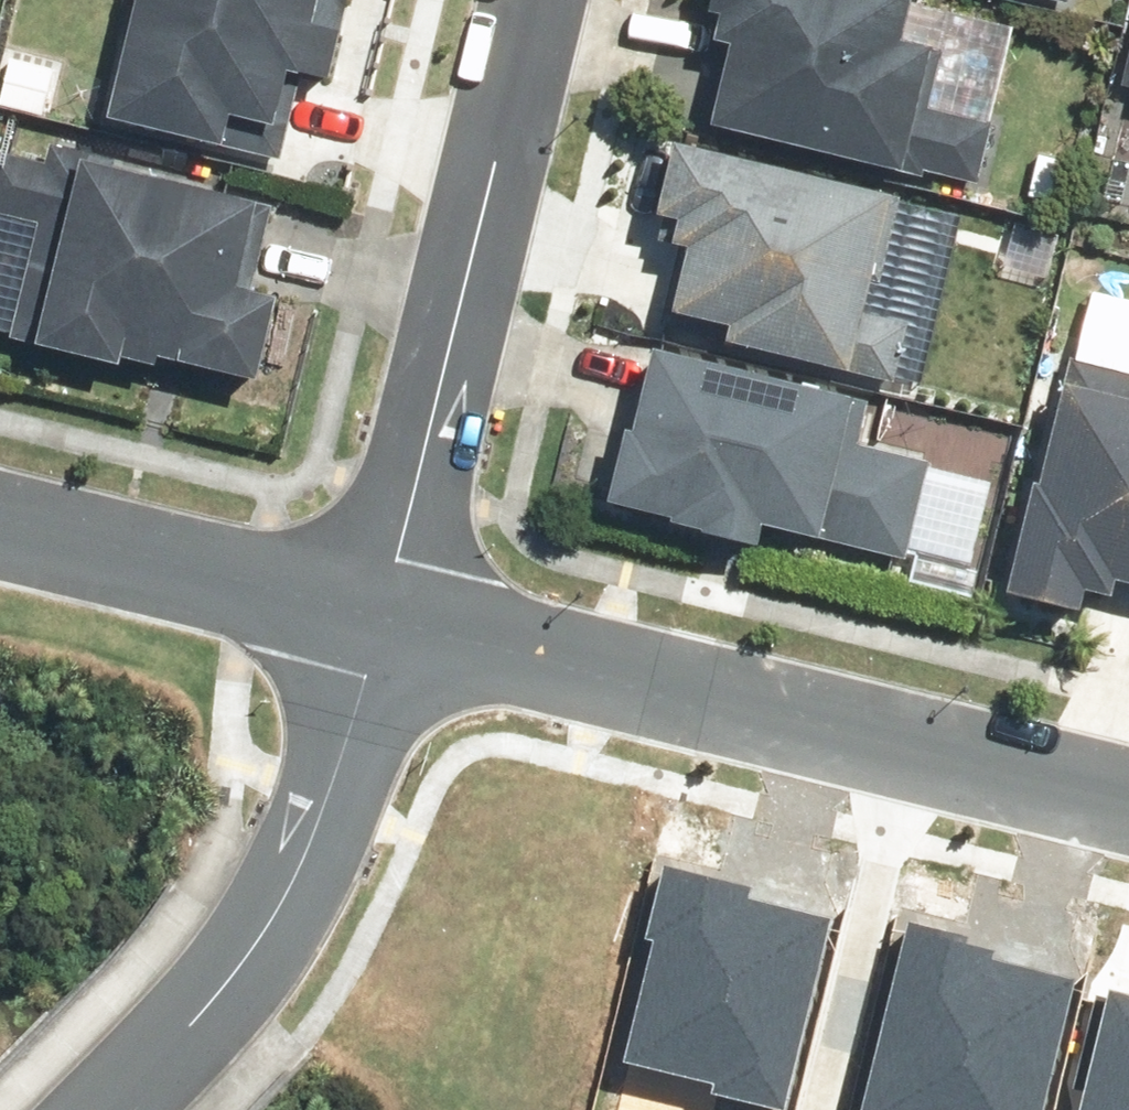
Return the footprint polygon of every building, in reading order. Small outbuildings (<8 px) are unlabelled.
[(120,123),(236,150),(243,121),(288,132),(301,77),(341,87),(352,37),(325,30),(333,0),(150,0),(120,123)] [(981,182),(996,120),(934,106),(948,45),(910,37),(919,0),(718,0),(716,9),(727,12),(721,38),(737,42),(718,122),(909,166),(907,172),(928,177),(930,170),(981,182)] [(899,188),(681,139),(664,211),(687,216),(682,239),(697,242),(682,307),(736,319),(732,336),(859,365),(857,372),(897,381),(910,321),(870,312),(899,188)] [(269,387),(290,302),(252,293),(272,208),(271,207),(120,172),(122,161),(55,145),(50,165),(0,153),(0,216),(45,227),(18,343),(134,370),(135,364),(168,372),(170,363),(269,387)] [(875,396),(661,346),(624,506),(765,539),(769,521),(828,535),(827,539),(909,558),(933,457),(864,441),(875,396)] [(1077,357),(1049,479),(1042,477),(1016,589),(1089,606),(1093,586),(1120,592),(1124,577),(1128,578),(1128,369),(1077,357)] [(830,918),(745,898),(748,887),(662,868),(646,938),(651,939),(623,1063),(714,1083),(712,1094),(782,1109),(786,1109),(830,918)] [(1074,981),(991,960),(993,952),(965,945),(967,936),(909,922),(863,1109),(1042,1109),(1074,981)] [(1109,993),(1080,1109),(1128,1109),(1128,998),(1109,993)]
